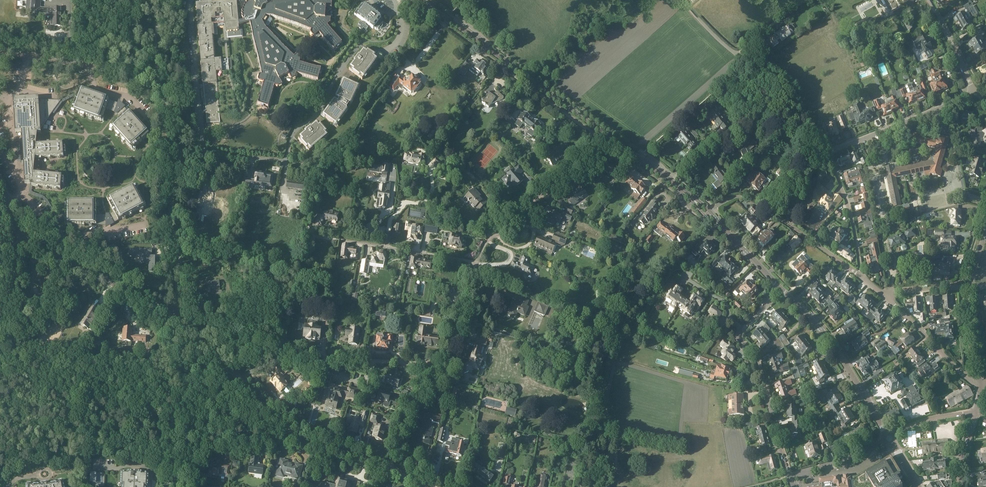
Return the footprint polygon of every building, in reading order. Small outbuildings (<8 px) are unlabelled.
[(50,17),(53,17),(53,26),(53,27),(61,27),(63,27),(63,21),(63,18),(61,17),(61,8),(51,8),(51,9),(45,8),(41,7),(41,0),(31,0),(30,10),(29,15),(50,17)] [(281,1),(281,0),(272,2),(271,5),(269,5),(267,5),(266,3),(265,3),(264,1),(264,0),(257,0),(256,0),(254,0),(253,0),(252,0),(251,1),(250,1),(249,3),(248,2),(246,4),(245,4),(245,6),(244,6),(243,9),(242,9),(243,11),(242,12),(242,14),(241,14),(242,17),(243,20),(243,21),(238,23),(236,1),(232,1),(216,3),(205,4),(205,0),(197,0),(196,4),(197,16),(201,62),(203,85),(200,85),(200,89),(204,89),(205,99),(202,99),(203,105),(205,105),(207,123),(207,124),(220,123),(219,109),(216,82),(215,71),(221,71),(228,70),(229,70),(232,70),(231,59),(229,59),(227,59),(216,60),(213,29),(214,28),(224,27),(225,27),(226,32),(228,32),(228,37),(241,36),(241,31),(239,31),(238,26),(250,23),(252,34),(254,42),(255,46),(257,53),(258,57),(259,64),(261,71),(261,75),(259,76),(257,80),(259,82),(264,83),(257,104),(261,105),(261,107),(267,109),(268,110),(269,109),(268,107),(275,86),(278,87),(283,84),(282,84),(280,79),(284,77),(285,79),(284,77),(289,75),(291,79),(291,80),(296,77),(297,74),(318,80),(319,76),(321,76),(322,71),(324,70),(323,68),(321,69),(300,63),(301,58),(301,56),(296,55),(296,56),(294,57),(292,54),(286,49),(281,44),(279,41),(273,36),(273,35),(271,33),(266,27),(265,25),(266,25),(268,25),(272,20),(270,18),(271,16),(273,16),(280,19),(283,20),(284,20),(291,23),(291,22),(294,24),(301,26),(308,29),(311,30),(311,33),(314,37),(316,36),(319,33),(334,50),(333,52),(335,52),(335,50),(340,47),(339,45),(342,43),(327,26),(330,23),(331,18),(330,18),(330,19),(325,18),(325,13),(327,13),(325,13),(326,8),(331,8),(331,9),(332,4),(329,1),(330,0),(284,0),(281,1)] [(891,9),(898,5),(895,0),(886,0),(891,9)] [(967,2),(968,4),(963,6),(965,9),(972,5),(970,0),(967,2)] [(365,6),(362,4),(354,14),(356,15),(357,16),(364,22),(363,24),(360,22),(358,24),(361,26),(359,28),(362,30),(363,28),(366,30),(368,27),(365,26),(367,24),(373,29),(374,28),(376,29),(378,29),(379,28),(380,28),(381,28),(383,26),(383,24),(382,24),(383,22),(383,20),(381,19),(381,18),(375,13),(365,6)] [(958,21),(960,24),(972,17),(967,9),(954,17),(954,18),(956,22),(958,21)] [(896,20),(899,18),(901,22),(903,21),(907,28),(912,25),(907,15),(902,18),(901,16),(902,16),(900,13),(894,16),(891,18),(892,21),(895,20),(896,20)] [(856,24),(859,29),(870,23),(867,18),(856,24)] [(971,22),(969,19),(960,24),(963,30),(974,24),(972,21),(971,22)] [(777,41),(780,39),(782,41),(793,33),(796,31),(791,24),(788,26),(787,26),(777,34),(778,36),(775,38),(774,37),(769,41),(773,47),(779,43),(777,41)] [(973,47),(974,49),(983,44),(982,40),(983,39),(981,35),(984,34),(982,30),(976,34),(979,38),(968,44),(970,48),(973,47)] [(931,48),(925,37),(921,40),(919,36),(912,40),(914,45),(916,50),(921,47),(927,58),(932,56),(929,50),(931,48)] [(983,44),(974,49),(977,55),(985,50),(985,51),(985,46),(985,47),(983,44)] [(378,59),(365,49),(349,69),(362,80),(378,59)] [(885,55),(888,64),(893,62),(889,54),(885,55)] [(483,75),(488,69),(485,66),(482,63),(481,64),(477,60),(472,67),(479,73),(480,73),(483,75)] [(929,62),(919,68),(921,71),(930,65),(929,62)] [(460,70),(457,74),(460,76),(462,73),(465,75),(469,71),(463,66),(460,70)] [(935,70),(932,71),(940,91),(941,91),(942,92),(944,91),(944,90),(947,89),(942,76),(939,78),(940,81),(938,82),(937,79),(936,77),(940,75),(938,72),(936,73),(935,70)] [(930,85),(933,91),(932,91),(932,93),(933,93),(934,94),(940,91),(932,71),(933,74),(930,75),(934,83),(930,85)] [(394,82),(390,88),(394,91),(397,87),(401,90),(402,88),(406,91),(407,91),(411,94),(412,92),(413,93),(417,89),(418,88),(419,88),(419,87),(419,86),(420,84),(419,83),(420,82),(412,76),(410,78),(409,78),(408,80),(405,78),(403,80),(396,74),(391,80),(394,82)] [(914,89),(913,90),(917,98),(917,100),(918,101),(918,102),(920,102),(921,102),(922,100),(925,99),(925,98),(922,91),(923,91),(924,91),(927,90),(924,83),(923,81),(922,77),(920,78),(921,82),(920,82),(921,84),(921,86),(920,86),(918,87),(917,88),(914,89)] [(335,100),(324,115),(336,124),(347,109),(346,109),(349,104),(350,104),(358,87),(344,81),(336,98),(339,99),(337,102),(335,100)] [(901,90),(900,90),(903,98),(907,97),(907,98),(909,104),(915,101),(917,100),(917,98),(913,90),(911,84),(907,85),(910,93),(906,94),(904,89),(903,89),(902,89),(901,90)] [(77,97),(72,111),(75,112),(81,114),(84,115),(89,117),(93,118),(101,121),(103,122),(105,119),(102,118),(106,109),(114,112),(116,113),(121,118),(111,127),(113,129),(117,133),(120,136),(123,140),(125,142),(132,150),(135,147),(149,135),(147,132),(144,129),(138,123),(136,120),(133,117),(131,115),(124,108),(122,105),(119,108),(117,107),(118,103),(105,99),(101,97),(98,96),(94,95),(86,92),(83,90),(79,89),(78,93),(77,97)] [(887,99),(891,111),(892,111),(893,111),(895,110),(895,109),(898,108),(895,101),(899,99),(901,99),(898,91),(896,92),(895,89),(891,91),(893,94),(894,97),(891,98),(887,99)] [(482,104),(484,106),(485,107),(486,106),(488,109),(492,104),(505,98),(498,93),(491,96),(489,94),(486,98),(482,99),(483,102),(482,104)] [(892,112),(891,111),(887,99),(885,95),(882,96),(884,101),(886,105),(881,107),(878,100),(874,101),(877,110),(881,109),(884,116),(892,112)] [(13,99),(15,133),(22,132),(24,161),(24,164),(25,184),(30,183),(32,183),(32,186),(36,187),(38,187),(45,188),(47,188),(54,189),(57,189),(60,189),(61,185),(63,185),(64,179),(62,179),(62,176),(58,176),(56,176),(49,175),(46,175),(40,174),(37,174),(34,173),(35,158),(39,158),(41,158),(48,158),(50,157),(57,157),(60,157),(63,157),(63,154),(65,154),(66,154),(65,148),(63,148),(63,143),(59,144),(56,144),(49,144),(47,144),(40,145),(38,145),(36,145),(38,133),(41,133),(41,129),(42,128),(50,116),(52,113),(61,101),(39,100),(39,98),(33,98),(13,99)] [(855,119),(857,124),(865,121),(863,114),(859,103),(854,105),(856,112),(849,115),(852,121),(855,119)] [(869,109),(862,112),(866,123),(867,122),(868,123),(870,122),(870,121),(874,120),(869,109)] [(716,110),(708,116),(715,124),(715,125),(718,128),(720,126),(723,131),(728,127),(725,123),(726,122),(722,117),(721,117),(716,110)] [(520,129),(523,124),(528,128),(527,129),(529,130),(527,134),(532,137),(536,131),(538,133),(541,130),(538,128),(540,125),(523,113),(523,114),(521,113),(517,117),(519,119),(515,125),(520,129)] [(973,121),(974,114),(960,113),(960,115),(957,114),(957,118),(960,119),(960,121),(973,121)] [(840,118),(838,118),(840,122),(843,130),(847,128),(842,116),(840,117),(840,118)] [(511,127),(515,122),(510,117),(505,123),(511,127)] [(329,135),(318,122),(298,139),(309,152),(329,135)] [(827,127),(830,134),(832,134),(833,135),(835,134),(836,134),(836,135),(837,135),(838,135),(839,134),(835,123),(831,124),(830,122),(825,123),(827,127)] [(973,135),(975,146),(981,145),(979,139),(984,138),(984,141),(985,141),(985,131),(983,132),(983,131),(978,132),(977,128),(970,129),(971,135),(973,135)] [(500,141),(504,136),(497,131),(493,135),(500,141)] [(692,140),(685,131),(679,137),(681,140),(680,141),(685,146),(686,145),(686,146),(687,145),(690,149),(695,145),(692,140)] [(862,170),(863,175),(865,182),(865,183),(882,180),(881,179),(886,178),(892,208),(891,208),(891,211),(893,220),(911,216),(909,208),(908,208),(907,205),(902,206),(896,178),(924,173),(925,177),(930,176),(930,174),(940,177),(943,169),(941,169),(949,138),(939,135),(937,140),(919,135),(919,134),(913,132),(913,133),(910,141),(912,142),(935,149),(934,152),(933,152),(931,161),(901,167),(898,167),(898,165),(894,166),(884,168),(886,175),(867,179),(865,169),(862,170)] [(743,147),(738,151),(743,156),(747,152),(748,154),(757,147),(751,139),(742,147),(743,147)] [(442,144),(440,141),(434,149),(437,151),(442,144)] [(551,154),(552,155),(547,159),(552,165),(564,156),(563,154),(569,149),(565,144),(551,154)] [(405,154),(404,160),(408,161),(408,162),(416,164),(423,166),(425,156),(410,153),(410,155),(405,154)] [(759,165),(768,158),(766,155),(757,162),(759,165)] [(844,165),(852,164),(852,163),(855,162),(855,163),(855,164),(860,163),(858,155),(853,157),(853,158),(850,159),(850,158),(841,161),(841,162),(840,162),(841,166),(842,165),(843,166),(844,165)] [(969,175),(979,178),(981,174),(982,174),(984,167),(983,167),(984,163),(982,162),(983,159),(975,156),(974,160),(974,159),(971,168),(969,174),(969,175)] [(438,168),(441,163),(436,158),(432,163),(438,168)] [(965,189),(960,163),(960,160),(959,160),(959,159),(956,159),(962,189),(965,189)] [(610,178),(611,178),(612,176),(617,171),(606,163),(603,168),(604,169),(603,170),(608,173),(608,175),(607,175),(607,176),(608,176),(608,177),(609,178),(610,178)] [(381,164),(380,172),(388,173),(389,165),(381,164)] [(717,180),(714,183),(718,188),(723,184),(722,183),(724,181),(725,182),(728,180),(729,179),(728,178),(721,169),(720,169),(717,165),(712,169),(715,173),(714,173),(714,174),(713,175),(717,180)] [(518,175),(523,171),(519,166),(514,170),(506,176),(502,180),(507,185),(510,182),(512,184),(514,182),(517,186),(523,180),(518,175)] [(780,168),(775,173),(780,177),(784,172),(780,168)] [(845,179),(845,180),(863,175),(862,170),(862,169),(854,171),(850,172),(850,170),(844,172),(844,175),(842,176),(843,180),(845,179)] [(749,183),(754,187),(754,189),(755,190),(757,190),(759,191),(762,187),(765,189),(771,182),(767,178),(765,180),(753,171),(752,170),(749,174),(750,175),(746,181),(749,183)] [(266,173),(255,172),(254,182),(265,184),(266,173)] [(859,184),(865,182),(863,175),(845,180),(847,185),(848,187),(853,186),(852,183),(859,181),(859,184)] [(625,184),(631,188),(631,189),(634,192),(633,193),(639,197),(640,196),(646,188),(637,181),(636,182),(635,180),(630,177),(627,180),(624,178),(619,185),(622,187),(625,184)] [(287,181),(287,187),(286,188),(307,191),(307,184),(287,181)] [(387,208),(391,183),(386,182),(386,186),(380,185),(379,191),(378,199),(381,199),(379,207),(387,208)] [(65,225),(69,225),(72,225),(81,225),(85,225),(89,225),(92,225),(96,225),(106,225),(106,221),(109,221),(110,225),(114,223),(118,221),(122,219),(125,217),(129,215),(132,213),(140,209),(143,208),(146,206),(137,189),(135,186),(126,191),(123,192),(119,195),(116,196),(111,199),(108,201),(114,212),(109,215),(106,215),(96,215),(96,206),(99,206),(99,202),(96,202),(87,202),(84,202),(79,202),(75,202),(69,202),(65,202),(65,215),(65,218),(65,225)] [(474,208),(476,207),(479,210),(486,204),(480,199),(482,197),(474,189),(462,199),(466,204),(468,202),(474,208)] [(572,206),(584,197),(585,200),(588,197),(587,195),(582,189),(579,191),(579,190),(570,197),(570,198),(567,200),(572,206)] [(828,212),(833,206),(836,208),(843,199),(836,194),(835,195),(835,194),(834,196),(833,198),(832,197),(830,198),(829,199),(825,196),(823,199),(823,200),(821,202),(820,203),(818,206),(823,209),(821,211),(825,214),(828,211),(828,212)] [(635,216),(639,211),(647,202),(642,198),(635,207),(631,213),(635,216)] [(216,207),(212,207),(211,214),(223,216),(224,208),(221,208),(222,201),(217,200),(216,207)] [(654,201),(639,221),(643,225),(646,221),(648,223),(651,219),(652,221),(656,216),(654,214),(659,209),(655,206),(657,204),(654,201)] [(857,217),(858,218),(867,216),(871,215),(872,215),(871,210),(869,210),(868,208),(870,208),(868,202),(861,204),(862,210),(861,210),(861,212),(856,213),(857,214),(856,214),(856,217),(857,217)] [(948,208),(948,211),(952,211),(952,226),(960,226),(960,225),(961,224),(961,222),(960,222),(960,220),(961,220),(962,217),(961,217),(961,211),(956,211),(956,206),(948,208)] [(574,210),(568,207),(565,213),(571,216),(573,216),(576,211),(574,210)] [(757,215),(761,212),(758,209),(757,210),(754,207),(749,211),(752,215),(755,213),(757,215)] [(546,219),(549,220),(547,223),(553,226),(555,221),(560,223),(562,218),(566,219),(568,215),(560,211),(557,209),(556,213),(552,211),(551,215),(548,213),(548,214),(547,214),(546,218),(546,219)] [(315,224),(322,225),(323,219),(337,222),(339,213),(329,211),(328,213),(324,212),(324,216),(317,214),(317,218),(315,218),(315,221),(316,221),(315,224)] [(745,215),(740,220),(743,223),(742,224),(748,230),(757,222),(756,221),(753,221),(749,217),(748,218),(745,215)] [(867,216),(858,218),(859,223),(865,222),(865,223),(864,224),(865,229),(869,228),(870,231),(875,229),(872,222),(873,222),(871,215),(867,216)] [(639,218),(636,216),(629,224),(632,227),(639,218)] [(406,221),(405,231),(408,231),(408,235),(407,235),(407,238),(407,239),(414,240),(417,240),(418,237),(418,235),(419,235),(422,236),(423,230),(423,227),(420,227),(419,227),(419,226),(411,225),(411,222),(406,221)] [(665,236),(665,237),(670,241),(670,240),(673,242),(676,239),(680,242),(684,237),(670,225),(668,228),(660,222),(653,231),(662,237),(664,235),(665,236)] [(754,237),(762,230),(762,229),(760,227),(760,228),(757,225),(757,223),(757,222),(748,230),(754,237)] [(830,237),(831,238),(831,239),(833,240),(834,240),(837,242),(837,243),(838,244),(839,244),(840,244),(841,243),(843,245),(842,246),(845,248),(847,246),(841,242),(845,236),(846,237),(848,234),(845,232),(844,233),(840,230),(839,231),(834,227),(831,231),(833,233),(830,237)] [(773,231),(771,228),(764,235),(762,233),(760,235),(762,237),(757,241),(760,243),(760,244),(763,247),(773,238),(769,235),(773,231)] [(907,238),(916,236),(914,229),(905,232),(905,234),(907,238)] [(955,251),(955,246),(956,246),(956,237),(946,237),(946,235),(944,235),(944,232),(935,232),(935,236),(942,236),(942,238),(942,246),(948,246),(948,251),(955,251)] [(449,245),(461,248),(463,238),(457,237),(457,236),(451,234),(451,235),(444,233),(444,234),(444,238),(443,240),(446,240),(447,238),(450,239),(449,245)] [(551,241),(539,236),(535,245),(553,253),(556,245),(560,247),(565,245),(567,239),(561,237),(562,236),(555,233),(551,241)] [(603,248),(602,250),(605,252),(609,245),(608,244),(609,243),(610,244),(611,241),(609,240),(610,239),(622,245),(624,242),(610,234),(607,239),(602,248),(603,248)] [(907,238),(905,234),(903,235),(889,240),(891,248),(901,245),(901,247),(901,248),(902,251),(903,251),(907,250),(907,249),(906,246),(905,245),(905,244),(906,243),(905,242),(908,241),(907,238)] [(649,243),(653,239),(649,236),(646,241),(644,242),(648,245),(649,243)] [(793,252),(802,244),(795,236),(786,245),(793,252)] [(692,247),(689,251),(698,259),(701,256),(701,255),(704,251),(708,255),(712,251),(713,252),(714,251),(715,250),(715,249),(714,248),(715,247),(711,243),(710,245),(706,242),(698,251),(693,247),(692,248),(692,247)] [(866,258),(867,263),(881,260),(880,255),(878,248),(877,244),(869,246),(871,254),(872,254),(872,256),(866,258)] [(343,245),(341,257),(342,257),(343,258),(345,258),(345,257),(347,258),(348,254),(354,255),(354,259),(357,260),(358,254),(356,253),(357,248),(348,247),(349,246),(343,245)] [(852,252),(845,248),(842,246),(838,252),(851,262),(856,256),(851,253),(852,252)] [(152,256),(152,250),(129,250),(129,256),(139,256),(139,263),(149,263),(149,271),(155,271),(155,256),(152,256)] [(371,263),(376,263),(376,264),(384,265),(384,262),(386,252),(378,251),(377,258),(372,257),(371,263)] [(513,262),(511,267),(522,272),(522,271),(531,275),(535,267),(527,264),(529,258),(524,256),(521,262),(522,262),(521,265),(513,262)] [(417,258),(411,257),(410,262),(407,262),(406,268),(409,269),(410,268),(416,269),(416,266),(430,268),(431,262),(425,261),(425,259),(420,258),(420,260),(417,260),(417,258)] [(719,265),(724,270),(726,267),(728,268),(732,265),(729,262),(730,261),(726,257),(719,265)] [(805,270),(810,275),(816,270),(805,258),(802,262),(795,269),(800,275),(805,270)] [(946,260),(945,260),(945,259),(939,260),(938,261),(938,263),(940,263),(939,270),(945,270),(945,273),(950,273),(951,264),(952,265),(952,260),(946,260)] [(362,260),(360,274),(368,275),(370,261),(362,260)] [(868,268),(874,266),(875,273),(883,271),(881,260),(867,263),(868,268)] [(728,268),(726,267),(724,270),(727,272),(722,277),(730,284),(729,285),(732,288),(736,283),(733,280),(733,281),(729,277),(734,273),(735,274),(738,271),(732,265),(728,268)] [(826,278),(830,281),(830,282),(832,284),(829,287),(832,289),(835,285),(838,281),(840,279),(835,275),(836,274),(832,271),(826,278)] [(814,279),(810,283),(815,289),(810,293),(812,295),(812,297),(813,298),(815,298),(822,292),(816,285),(818,284),(814,279)] [(839,288),(840,287),(844,291),(850,284),(845,279),(842,284),(838,281),(835,285),(839,288)] [(741,292),(743,295),(745,293),(749,289),(749,290),(753,286),(752,285),(753,284),(751,283),(751,284),(748,281),(742,287),(740,285),(735,291),(738,295),(741,292)] [(215,288),(216,295),(222,295),(222,291),(220,291),(219,282),(206,283),(207,289),(215,288)] [(844,291),(849,295),(848,297),(849,298),(847,302),(850,305),(853,301),(856,297),(851,293),(856,288),(850,284),(844,291)] [(742,302),(747,297),(749,299),(755,293),(756,294),(758,292),(753,286),(749,290),(749,289),(745,293),(743,295),(739,299),(742,302)] [(693,311),(694,309),(698,311),(704,301),(701,299),(703,296),(698,293),(696,297),(693,295),(689,302),(679,296),(683,291),(682,290),(680,288),(679,289),(676,287),(673,292),(671,291),(666,299),(669,301),(666,305),(674,311),(675,309),(676,309),(677,307),(678,308),(678,307),(684,311),(683,312),(686,314),(685,315),(688,317),(689,316),(690,316),(693,311)] [(825,299),(830,304),(834,300),(830,296),(828,298),(822,292),(815,298),(820,303),(825,299)] [(828,307),(833,312),(830,315),(835,321),(843,313),(836,306),(843,300),(839,296),(834,301),(834,300),(830,304),(830,305),(828,307)] [(856,297),(853,301),(858,305),(859,303),(864,308),(870,300),(865,296),(861,301),(856,297)] [(945,311),(952,310),(951,305),(953,305),(953,296),(950,296),(944,297),(945,311)] [(926,302),(930,302),(931,312),(937,311),(936,298),(930,298),(930,297),(926,297),(926,302)] [(529,301),(522,298),(519,304),(513,301),(509,310),(508,310),(507,312),(508,313),(507,315),(515,318),(518,313),(525,316),(529,308),(526,307),(529,301)] [(921,316),(921,314),(920,312),(920,299),(911,299),(911,303),(906,303),(907,308),(914,307),(914,313),(917,312),(917,316),(921,316)] [(862,318),(867,322),(875,312),(872,309),(875,305),(870,300),(864,308),(868,311),(867,313),(869,314),(866,317),(864,316),(862,318)] [(548,307),(538,303),(534,312),(544,316),(548,307)] [(91,330),(89,334),(94,337),(99,329),(93,325),(93,327),(91,326),(99,312),(89,306),(79,324),(89,329),(91,330)] [(713,315),(713,314),(719,318),(722,314),(716,310),(717,309),(713,306),(709,313),(713,315)] [(772,316),(779,323),(785,317),(782,314),(784,312),(780,309),(772,316)] [(875,324),(872,322),(875,318),(880,323),(886,316),(882,313),(881,314),(877,310),(875,312),(867,322),(872,326),(875,324)] [(846,336),(851,333),(850,331),(854,329),(855,331),(859,328),(855,322),(859,319),(857,315),(844,324),(845,326),(841,329),(846,336)] [(946,317),(944,318),(946,335),(947,339),(950,339),(950,340),(951,340),(951,341),(952,341),(952,340),(953,340),(953,338),(952,326),(950,326),(950,322),(949,316),(946,317)] [(779,323),(781,325),(779,328),(781,331),(790,322),(785,317),(779,323)] [(934,330),(936,330),(936,334),(942,334),(942,335),(946,335),(944,318),(942,319),(939,319),(940,324),(941,327),(934,327),(934,330)] [(753,335),(758,340),(766,334),(767,333),(766,330),(767,329),(769,331),(772,329),(767,324),(753,335)] [(319,328),(319,327),(305,325),(302,326),(302,330),(304,331),(304,334),(307,335),(306,339),(311,339),(320,340),(321,329),(319,329),(319,328)] [(427,327),(419,326),(417,344),(424,345),(425,344),(431,345),(431,344),(437,345),(438,337),(425,335),(427,327)] [(874,332),(871,327),(867,329),(868,330),(862,334),(863,337),(852,344),(856,351),(868,343),(865,338),(870,335),(874,332)] [(132,329),(123,328),(122,341),(131,342),(131,341),(145,342),(146,336),(132,335),(132,329)] [(351,329),(346,329),(345,335),(350,336),(349,344),(357,345),(359,330),(351,329)] [(888,347),(891,349),(891,350),(896,355),(900,352),(900,351),(898,349),(898,348),(899,347),(903,344),(906,347),(914,341),(909,333),(895,344),(896,343),(889,339),(889,341),(887,344),(889,345),(888,347)] [(771,342),(767,338),(768,337),(766,334),(758,340),(760,344),(759,345),(762,349),(771,342)] [(783,334),(778,338),(782,343),(787,340),(783,334)] [(377,349),(388,349),(389,348),(389,340),(392,340),(393,335),(388,335),(388,336),(383,335),(377,335),(376,347),(377,347),(377,349)] [(795,342),(801,348),(807,343),(805,340),(807,339),(804,335),(795,342)] [(480,368),(482,368),(483,368),(484,368),(484,367),(485,367),(485,366),(485,365),(485,364),(485,363),(484,363),(484,362),(481,361),(482,358),(480,357),(481,355),(483,355),(485,346),(486,346),(488,340),(479,337),(477,337),(476,340),(469,365),(460,370),(463,375),(467,373),(468,372),(472,373),(473,370),(479,371),(480,368)] [(883,342),(880,337),(871,343),(874,348),(883,342)] [(773,341),(777,347),(782,343),(778,338),(773,341)] [(724,340),(720,345),(724,348),(721,353),(724,355),(721,358),(726,362),(728,359),(732,362),(736,357),(732,354),(733,353),(732,353),(733,351),(734,352),(736,349),(733,348),(733,347),(728,343),(728,344),(724,340)] [(787,340),(782,343),(785,348),(790,344),(787,340)] [(887,347),(884,342),(875,347),(879,353),(887,347)] [(780,351),(785,348),(782,343),(777,347),(780,351)] [(812,349),(807,343),(801,348),(803,351),(800,353),(803,356),(812,349)] [(910,355),(913,358),(919,353),(915,348),(909,353),(910,355)] [(771,362),(772,366),(780,363),(779,360),(783,358),(782,353),(775,355),(776,356),(771,358),(769,358),(767,359),(768,363),(771,362)] [(919,353),(913,358),(917,363),(919,362),(921,364),(925,360),(924,358),(919,353)] [(858,370),(859,369),(859,370),(863,367),(864,368),(868,365),(871,362),(868,357),(864,359),(862,360),(859,361),(860,363),(857,366),(856,367),(857,368),(857,369),(858,370)] [(814,366),(818,374),(826,370),(824,366),(826,365),(824,361),(814,366)] [(868,365),(864,368),(863,367),(859,370),(861,373),(862,372),(864,376),(868,374),(866,371),(871,368),(872,369),(874,370),(877,368),(877,366),(875,363),(873,362),(872,363),(871,362),(868,365)] [(781,366),(780,363),(772,366),(773,369),(773,370),(775,373),(781,371),(782,372),(790,370),(788,364),(781,366)] [(922,378),(926,375),(932,371),(934,373),(940,368),(936,363),(932,366),(932,365),(929,367),(926,363),(916,370),(922,378)] [(714,364),(712,370),(728,374),(729,373),(730,372),(730,371),(730,370),(730,369),(714,364)] [(797,367),(799,372),(801,377),(806,375),(806,373),(803,365),(797,367)] [(271,381),(273,384),(273,385),(274,387),(275,387),(276,387),(278,389),(281,392),(283,390),(288,395),(291,396),(292,394),(293,391),(288,386),(287,386),(283,381),(284,381),(282,378),(282,377),(283,376),(281,373),(280,374),(281,368),(276,368),(276,373),(278,374),(276,377),(275,375),(272,378),(273,380),(271,381)] [(692,378),(693,374),(693,373),(679,370),(677,375),(692,379),(692,378)] [(714,377),(715,377),(727,380),(728,379),(728,377),(728,376),(728,374),(712,370),(711,373),(709,378),(714,380),(714,377)] [(829,376),(826,370),(818,374),(815,375),(820,384),(824,381),(823,379),(829,376)] [(443,375),(445,373),(445,372),(438,376),(434,380),(428,387),(426,394),(431,395),(432,393),(434,387),(432,386),(436,381),(438,382),(440,378),(439,377),(443,375)] [(904,385),(897,374),(885,382),(892,393),(898,390),(903,387),(902,386),(904,385)] [(576,384),(578,378),(570,375),(568,380),(576,384)] [(384,382),(386,383),(397,387),(400,377),(396,376),(395,377),(391,376),(390,376),(388,376),(386,376),(384,382)] [(439,384),(442,385),(441,387),(448,388),(448,386),(449,386),(451,378),(447,377),(447,378),(440,376),(439,384)] [(779,388),(781,392),(788,389),(787,386),(793,384),(791,380),(786,382),(786,381),(775,385),(776,389),(779,388),(779,389),(779,388)] [(907,389),(906,389),(901,392),(903,397),(907,394),(907,395),(909,394),(909,395),(910,394),(911,393),(916,390),(913,385),(907,389)] [(455,399),(458,389),(457,389),(457,388),(452,386),(452,388),(451,388),(449,398),(455,399)] [(815,392),(812,386),(806,389),(807,390),(809,395),(815,392)] [(959,390),(956,391),(962,401),(973,395),(969,388),(967,386),(963,388),(963,389),(960,391),(959,390)] [(325,406),(336,410),(338,402),(339,398),(341,399),(342,396),(342,395),(346,396),(345,397),(356,400),(359,390),(348,387),(347,392),(330,387),(329,393),(328,392),(326,398),(327,398),(325,406)] [(312,389),(305,388),(304,396),(311,398),(312,389)] [(921,390),(926,398),(930,395),(927,389),(925,390),(923,388),(921,390)] [(783,399),(784,399),(791,397),(791,396),(797,394),(796,390),(789,392),(788,389),(781,392),(783,398),(782,398),(783,399)] [(824,397),(828,402),(840,395),(837,390),(829,394),(827,390),(820,394),(823,398),(824,397)] [(900,402),(905,411),(925,400),(920,390),(906,397),(907,399),(900,402)] [(379,391),(377,399),(384,401),(383,403),(383,405),(384,406),(384,407),(386,407),(387,407),(388,407),(389,406),(390,405),(391,401),(389,400),(391,395),(379,391)] [(951,407),(962,401),(956,391),(945,397),(951,407)] [(729,415),(730,415),(744,414),(744,395),(729,396),(729,415)] [(829,408),(832,413),(838,409),(836,405),(843,400),(840,395),(828,402),(830,407),(829,408)] [(792,418),(792,423),(798,423),(798,406),(787,407),(787,415),(786,415),(786,418),(792,418)] [(505,415),(515,417),(517,410),(507,407),(505,415)] [(836,416),(839,421),(852,414),(849,408),(841,413),(838,409),(832,413),(834,417),(836,416)] [(888,417),(891,422),(892,423),(894,422),(895,424),(901,420),(899,417),(900,417),(897,411),(888,417)] [(347,422),(352,424),(350,431),(357,433),(359,426),(361,426),(360,427),(364,428),(364,427),(367,417),(368,413),(363,412),(362,415),(360,422),(357,420),(354,419),(353,420),(348,418),(347,422)] [(380,415),(371,413),(369,422),(378,425),(380,415)] [(419,436),(417,442),(429,445),(430,440),(429,439),(429,436),(431,437),(433,430),(431,430),(432,423),(433,423),(433,422),(439,424),(441,418),(425,414),(422,429),(423,429),(422,434),(419,436)] [(855,419),(852,414),(839,421),(842,426),(840,427),(843,432),(850,428),(847,424),(855,419)] [(760,435),(761,439),(768,437),(766,429),(764,430),(764,427),(757,429),(757,423),(743,423),(743,426),(750,426),(750,429),(755,429),(755,433),(758,432),(759,436),(760,435)] [(798,423),(792,423),(793,431),(791,431),(791,434),(798,433),(798,439),(804,439),(803,423),(798,423)] [(383,441),(386,429),(375,425),(372,437),(383,441)] [(860,427),(854,431),(854,432),(848,436),(853,443),(865,435),(860,427)] [(445,430),(440,429),(437,441),(443,442),(445,430)] [(819,435),(822,444),(828,442),(824,433),(819,435)] [(770,444),(768,437),(761,439),(762,445),(760,446),(761,449),(758,450),(758,453),(767,451),(767,448),(766,448),(766,445),(770,444)] [(447,443),(444,452),(456,455),(461,456),(464,443),(456,441),(456,440),(455,439),(454,438),(453,438),(451,438),(451,439),(450,444),(447,443)] [(949,451),(948,440),(922,442),(923,454),(949,451)] [(808,450),(811,458),(821,455),(820,450),(819,451),(816,442),(806,445),(807,450),(808,450)] [(506,450),(507,447),(506,447),(500,446),(497,459),(504,460),(505,456),(504,456),(506,450)] [(769,463),(772,471),(778,469),(774,455),(764,458),(763,452),(757,454),(760,465),(769,463)] [(814,486),(907,486),(901,477),(902,476),(891,457),(886,460),(860,475),(862,478),(851,481),(851,478),(849,478),(848,476),(843,476),(844,479),(840,480),(840,477),(819,479),(820,486),(814,486)] [(924,471),(935,470),(935,467),(937,467),(937,466),(937,462),(937,461),(936,457),(931,458),(931,462),(923,463),(923,466),(923,468),(924,468),(924,471)] [(250,464),(249,473),(263,475),(264,466),(257,465),(258,458),(252,458),(251,464),(250,464)] [(288,461),(280,459),(275,476),(284,478),(284,475),(291,477),(291,478),(299,480),(303,466),(295,464),(294,465),(288,463),(288,461)] [(467,466),(472,469),(471,470),(490,482),(490,481),(491,481),(493,479),(492,478),(493,477),(484,471),(485,470),(481,467),(483,464),(478,461),(477,463),(476,465),(475,465),(470,462),(467,466)] [(935,467),(935,470),(946,468),(946,466),(946,465),(946,463),(945,463),(945,461),(937,462),(937,466),(937,467),(935,467)] [(209,467),(208,474),(210,474),(210,476),(218,477),(219,475),(228,476),(229,466),(221,465),(220,470),(217,470),(217,468),(209,467)] [(149,474),(144,474),(144,473),(126,472),(126,473),(121,472),(120,483),(120,486),(148,486),(149,474)] [(548,476),(541,474),(538,486),(546,486),(548,476)] [(325,486),(350,486),(351,483),(337,478),(335,484),(327,482),(325,486)]
